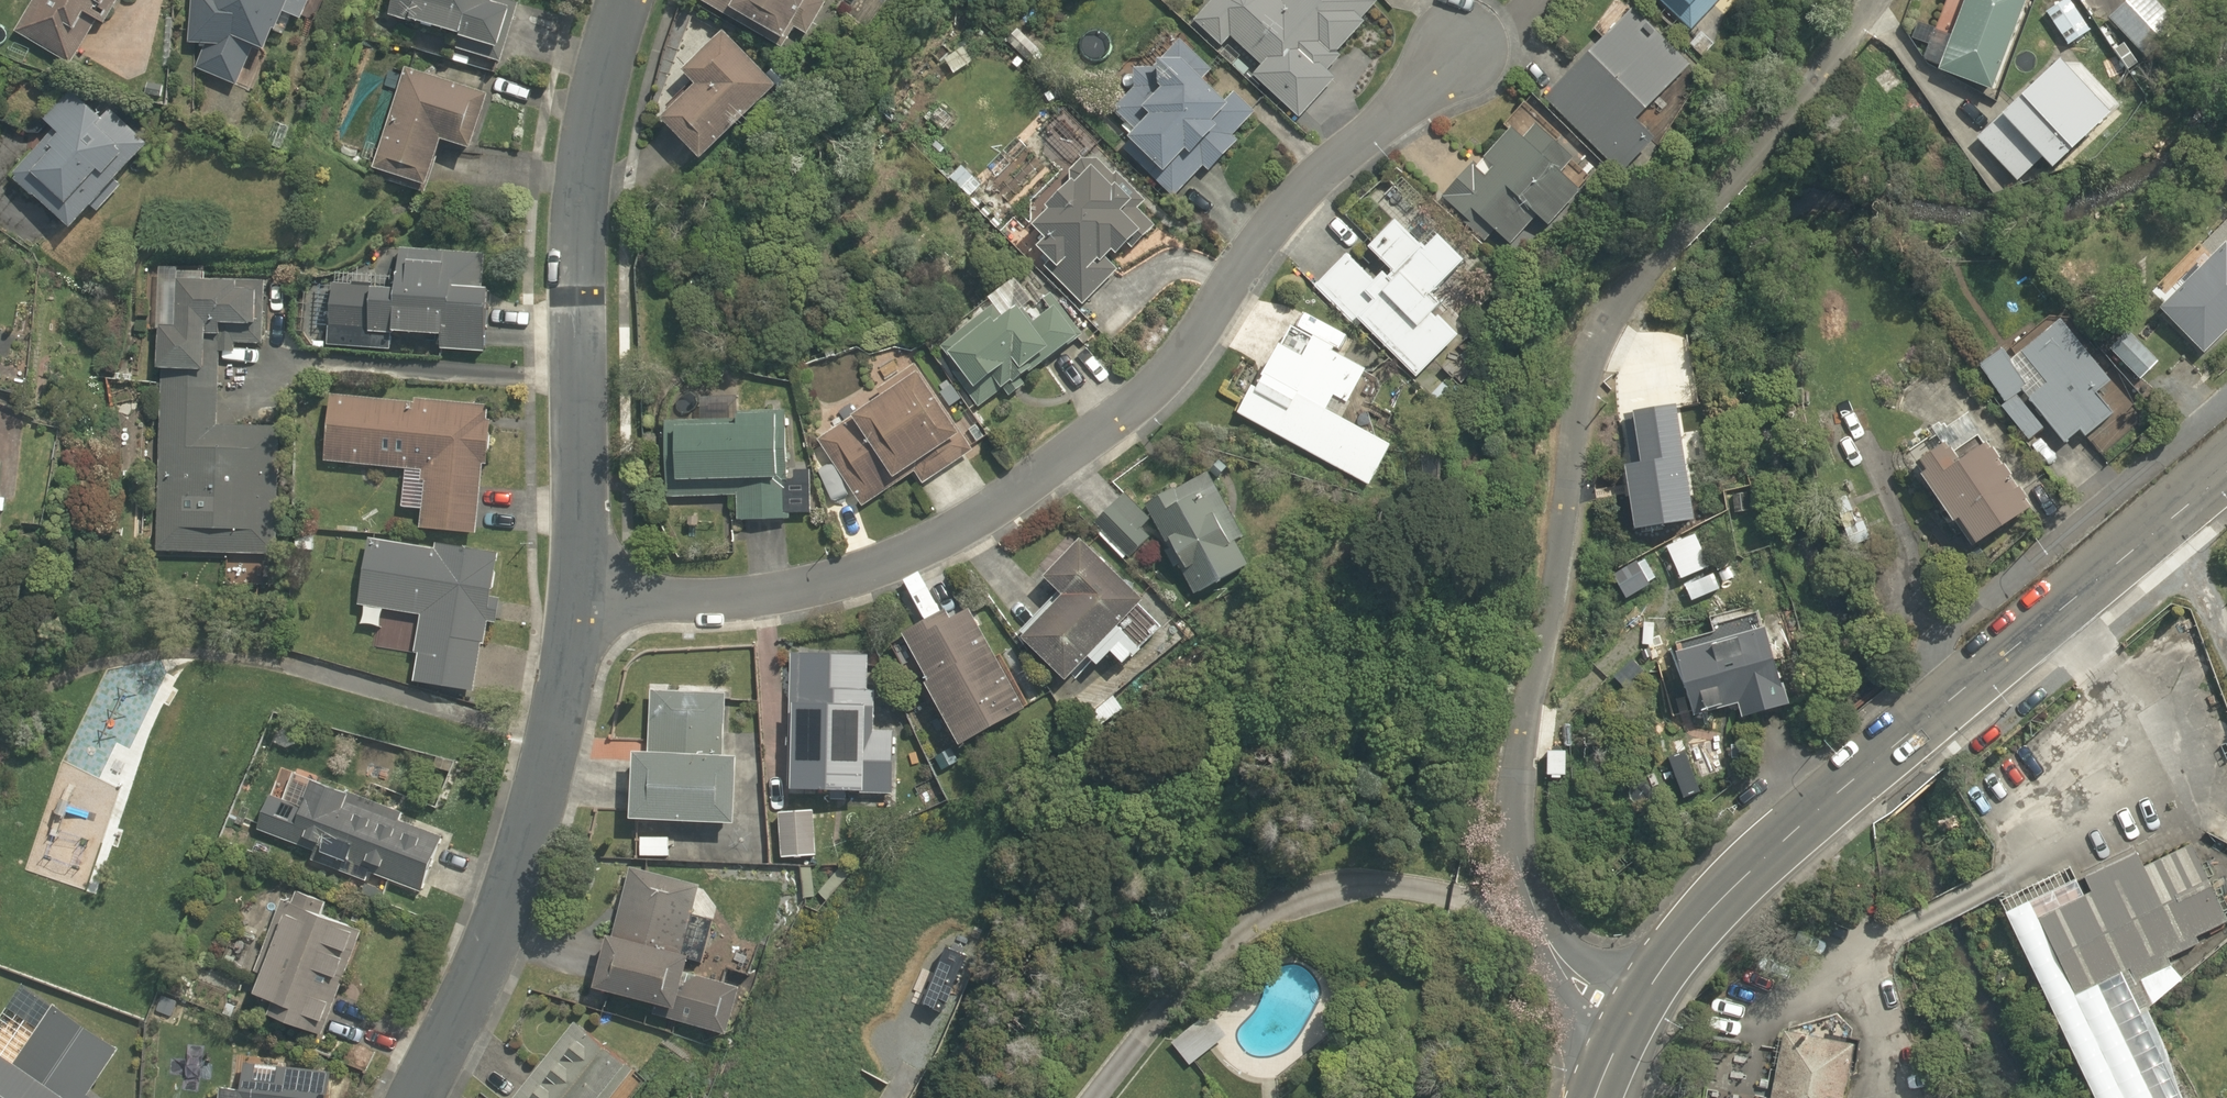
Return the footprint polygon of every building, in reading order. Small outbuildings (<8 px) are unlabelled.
[(79,77),(119,0),(30,0),(9,41),(79,77)] [(279,61),(302,18),(320,28),(335,0),(194,0),(189,9),(200,71),(241,92),(259,52),(279,61)] [(528,0),(389,0),(383,15),(509,57),(528,0)] [(705,5),(742,25),(745,20),(801,50),(827,0),(708,0),(705,5)] [(1295,128),(1404,29),(1378,0),(1273,0),(1272,1),(1271,0),(1202,0),(1190,11),(1227,53),(1238,43),(1264,71),(1253,81),(1295,128)] [(1610,172),(1647,136),(1631,119),(1689,62),(1627,0),(1619,0),(1529,90),(1610,172)] [(1685,31),(1713,0),(1650,0),(1685,31)] [(1923,66),(1986,90),(2019,0),(1948,0),(1923,66)] [(2070,0),(2048,0),(2038,8),(2066,45),(2090,26),(2070,0)] [(2101,9),(2143,60),(2183,28),(2160,0),(2111,0),(2101,9)] [(796,101),(733,31),(691,69),(715,95),(679,127),(719,172),(796,101)] [(1128,152),(1169,202),(1210,167),(1218,176),(1272,130),(1196,39),(1118,104),(1146,137),(1128,152)] [(2110,108),(2053,39),(1980,99),(2036,168),(2110,108)] [(375,171),(440,193),(456,146),(482,155),(500,102),(409,71),(375,171)] [(85,240),(161,150),(116,112),(108,121),(73,91),(47,121),(58,130),(15,181),(85,240)] [(1463,201),(1503,244),(1531,218),(1538,225),(1590,176),(1544,127),(1463,201)] [(1110,169),(1038,233),(1052,248),(1037,261),(1082,311),(1168,234),(1110,169)] [(1464,244),(1429,211),(1409,231),(1383,206),(1358,233),(1379,253),(1364,269),(1342,249),(1312,282),(1413,377),(1463,325),(1424,287),(1464,244)] [(2142,292),(2192,349),(2226,319),(2226,230),(2222,224),(2142,292)] [(323,354),(485,363),(489,292),(491,257),(396,252),(394,283),(327,279),(323,354)] [(151,379),(217,382),(219,331),(264,333),(265,284),(177,280),(175,331),(153,331),(151,379)] [(1047,284),(947,351),(987,412),(1088,345),(1047,284)] [(1340,331),(1297,304),(1251,299),(1220,348),(1246,364),(1224,406),(1359,482),(1387,437),(1333,403),(1359,362),(1331,344),(1340,331)] [(2015,385),(2057,439),(2073,426),(2078,432),(2107,409),(2089,386),(2103,375),(2050,306),(1974,365),(1999,397),(2015,385)] [(2160,366),(2126,326),(2101,348),(2135,388),(2160,366)] [(943,371),(822,446),(867,517),(987,443),(943,371)] [(158,461),(129,460),(127,506),(156,507),(155,558),(288,564),(293,425),(221,422),(222,390),(139,387),(138,420),(160,421),(158,461)] [(427,534),(484,538),(489,465),(504,466),(507,411),(336,399),(331,472),(411,477),(409,511),(428,512),(427,534)] [(669,421),(669,502),(736,502),(736,527),(806,527),(806,421),(669,421)] [(1925,424),(1894,445),(1964,544),(2020,504),(1967,429),(1941,447),(1925,424)] [(1197,461),(1134,503),(1199,603),(1249,570),(1232,543),(1245,535),(1197,461)] [(1128,583),(1165,558),(1118,487),(1081,511),(1128,583)] [(1008,626),(1046,668),(1072,645),(1086,660),(1102,646),(1114,659),(1155,622),(1067,526),(1030,559),(1054,584),(1008,626)] [(489,623),(510,625),(512,604),(503,603),(509,558),(368,540),(356,633),(388,637),(391,615),(425,620),(416,690),(479,698),(489,623)] [(1634,549),(1604,570),(1623,596),(1652,575),(1634,549)] [(1017,696),(956,590),(887,630),(948,736),(1017,696)] [(1654,638),(1676,710),(1731,693),(1735,708),(1778,694),(1752,608),(1654,638)] [(782,635),(782,784),(853,784),(853,792),(887,793),(887,719),(864,719),(864,635),(782,635)] [(726,684),(643,680),(640,742),(623,741),(620,815),(721,819),(726,684)] [(431,904),(457,838),(387,811),(395,791),(364,779),(355,803),(316,787),(308,808),(272,794),(255,835),(431,904)] [(2218,812),(2207,833),(2226,844),(2226,816),(2218,812)] [(672,831),(625,828),(624,855),(670,858),(672,831)] [(2038,918),(2074,995),(2129,970),(2135,983),(2140,980),(2169,966),(2172,965),(2169,959),(2200,944),(2196,938),(2226,923),(2226,922),(2190,845),(2143,868),(2137,853),(2085,878),(2091,893),(2061,907),(2038,918)] [(662,1017),(722,1029),(732,980),(678,969),(693,896),(595,876),(573,986),(665,1004),(662,1017)] [(2061,907),(2053,891),(2005,913),(2094,1097),(2190,1097),(2147,1009),(2152,1005),(2140,980),(2135,983),(2129,970),(2074,995),(2038,918),(2061,907)] [(376,934),(283,895),(236,1005),(328,1045),(376,934)] [(2169,966),(2140,980),(2152,1005),(2183,979),(2169,966)] [(56,1009),(17,1070),(0,1058),(0,1097),(90,1097),(121,1051),(56,1009)] [(496,1097),(634,1097),(649,1082),(576,1013),(496,1097)] [(1783,1031),(1770,1097),(1845,1097),(1854,1045),(1783,1031)] [(295,1089),(210,1082),(209,1097),(294,1097),(295,1089)]
